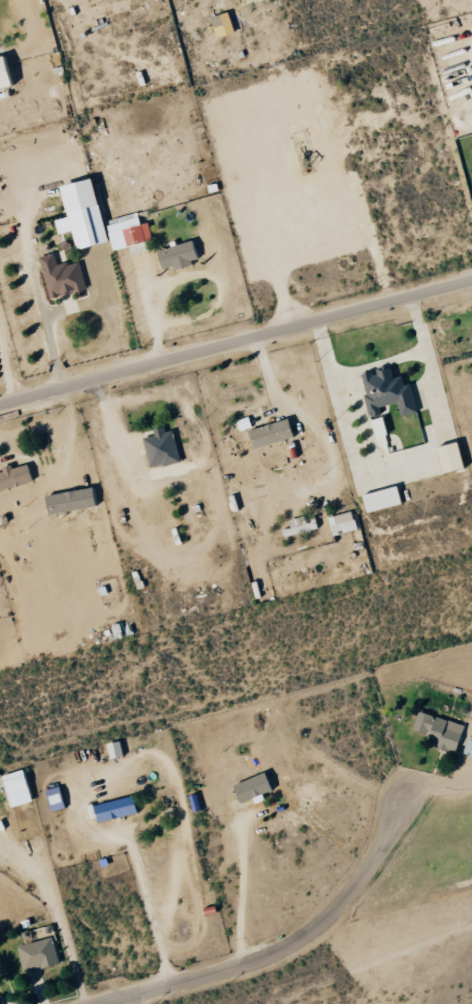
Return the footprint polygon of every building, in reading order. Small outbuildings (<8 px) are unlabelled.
[(235,33),(229,13),(215,18),(220,37),(235,33)] [(12,56),(0,59),(0,91),(20,86),(12,56)] [(66,186),(73,218),(58,221),(61,234),(77,231),(81,250),(114,243),(116,251),(128,248),(130,255),(147,252),(145,243),(155,241),(151,223),(143,225),(141,214),(108,221),(99,179),(66,186)] [(202,264),(199,242),(162,249),(166,271),(202,264)] [(81,261),(59,267),(56,254),(40,258),(51,300),(88,290),(81,261)] [(367,394),(385,405),(384,395),(390,385),(390,383),(396,382),(407,389),(406,381),(400,377),(391,378),(391,372),(376,373),(365,374),(367,394)] [(385,437),(392,436),(388,418),(374,421),(380,446),(387,444),(385,437)] [(258,449),(298,438),(293,420),(253,431),(258,449)] [(174,431),(168,434),(166,430),(144,438),(155,470),(184,460),(174,431)] [(442,448),(449,475),(470,469),(463,443),(442,448)] [(36,484),(32,465),(15,469),(15,470),(0,473),(0,491),(36,484)] [(405,506),(402,488),(367,494),(370,512),(405,506)] [(361,530),(355,511),(331,518),(336,537),(361,530)] [(288,538),(320,528),(318,521),(310,524),(308,516),(292,521),(294,528),(286,530),(288,538)] [(410,730),(427,735),(424,743),(454,752),(462,725),(416,711),(410,730)] [(466,739),(461,753),(471,757),(471,741),(466,739)] [(120,756),(117,741),(104,744),(107,759),(120,756)] [(20,770),(0,775),(0,781),(7,807),(28,802),(20,770)] [(43,790),(48,811),(62,808),(57,787),(43,790)] [(95,823),(134,813),(129,796),(90,806),(95,823)] [(22,972),(58,962),(51,937),(15,947),(22,972)]
